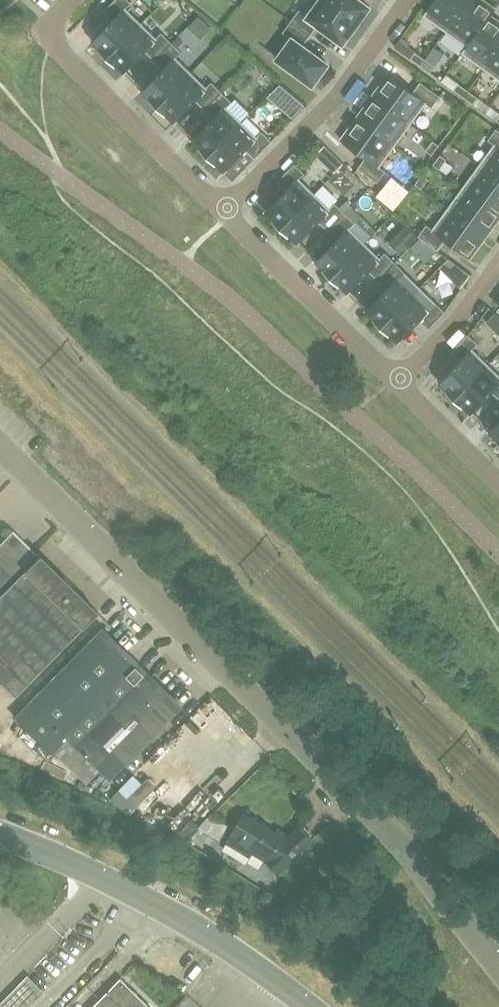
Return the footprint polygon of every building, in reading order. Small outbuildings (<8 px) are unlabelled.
[(126,7),(131,2),(129,0),(114,0),(104,10),(113,19),(92,40),(108,56),(141,22),(126,7)] [(311,35),(318,25),(342,42),(356,24),(323,0),(314,0),(305,13),(299,9),(291,20),(311,35)] [(356,24),(369,6),(361,0),(323,0),(356,24)] [(423,15),(445,31),(468,0),(434,0),(423,15)] [(445,31),(466,46),(467,46),(490,14),(491,15),(495,8),(484,0),(468,0),(445,31)] [(490,14),(467,46),(466,46),(462,52),(484,68),(498,47),(498,21),(491,15),(490,14)] [(311,35),(291,20),(282,32),(288,36),(274,56),(282,62),(281,63),(288,69),(289,67),(312,84),(327,63),(303,45),(311,35)] [(154,59),(171,42),(161,32),(156,37),(141,22),(108,56),(124,72),(145,50),(154,59)] [(154,59),(163,68),(142,89),(158,105),(192,71),(177,57),(182,52),(171,42),(154,59)] [(484,68),(498,79),(498,47),(484,68)] [(425,58),(415,51),(411,57),(420,65),(425,58)] [(420,65),(430,72),(435,65),(425,58),(420,65)] [(255,65),(250,70),(256,76),(261,71),(255,65)] [(204,109),(222,91),(211,81),(206,86),(192,71),(158,105),(174,121),(195,100),(204,109)] [(411,124),(426,103),(432,107),(440,95),(420,81),(413,91),(389,74),(373,96),(411,124)] [(454,89),(463,96),(468,89),(458,82),(454,89)] [(468,89),(463,96),(473,103),(478,97),(468,89)] [(208,155),(242,121),(227,106),(232,101),(222,91),(204,109),(213,118),(192,139),(208,155)] [(357,117),(395,145),(411,124),(373,96),(357,117)] [(380,166),(395,145),(357,117),(341,139),(365,157),(358,167),(378,182),(386,170),(380,166)] [(208,155),(225,170),(246,149),(255,158),(272,140),(262,130),(257,136),(242,121),(208,155)] [(498,179),(498,130),(496,128),(488,139),(494,143),(479,164),(498,179)] [(433,140),(425,150),(432,154),(439,144),(433,140)] [(433,164),(440,168),(447,158),(440,154),(433,164)] [(336,157),(327,166),(334,172),(343,163),(336,157)] [(277,180),(287,189),(266,211),(282,226),(315,192),(300,178),(305,173),(295,163),(277,180)] [(479,164),(463,186),(498,212),(498,179),(479,164)] [(421,188),(429,178),(422,173),(415,183),(421,188)] [(404,197),(387,183),(377,195),(394,209),(404,197)] [(486,235),(498,217),(498,212),(463,186),(448,207),(486,235)] [(328,230),(345,212),(340,207),(335,202),(330,207),(315,192),(282,226),(298,242),(319,221),(328,230)] [(347,199),(340,207),(345,212),(352,205),(353,204),(347,199)] [(352,205),(345,212),(355,222),(361,216),(362,215),(352,205)] [(427,224),(418,235),(438,250),(446,239),(470,257),(486,235),(448,207),(432,228),(427,224)] [(328,230),(337,239),(316,260),(332,276),(365,242),(350,227),(355,222),(345,212),(328,230)] [(406,225),(389,243),(400,254),(418,237),(406,225)] [(378,279),(395,261),(385,252),(380,257),(365,242),(332,276),(348,292),(369,270),(378,279)] [(382,325),(415,291),(400,277),(405,271),(395,261),(378,279),(387,288),(366,309),(382,325)] [(470,274),(461,267),(451,278),(461,287),(470,274)] [(382,325),(398,341),(419,319),(428,328),(445,311),(435,301),(430,306),(415,291),(382,325)] [(468,333),(451,351),(460,360),(439,381),(455,397),(488,363),(473,348),(478,343),(468,333)] [(488,363),(455,397),(471,413),(492,391),(498,398),(498,374),(488,363)] [(489,430),(498,440),(498,420),(489,430)] [(34,553),(12,531),(0,543),(0,588),(34,553)] [(3,686),(11,694),(95,611),(38,555),(0,593),(0,683),(3,686)] [(49,751),(64,735),(135,663),(100,627),(13,715),(49,751)] [(178,705),(135,663),(64,735),(106,777),(178,705)] [(110,799),(127,815),(155,785),(146,777),(141,783),(125,799),(117,791),(110,799)] [(211,813),(198,827),(220,841),(229,825),(211,813)] [(253,852),(265,860),(278,872),(311,838),(298,825),(284,839),(252,818),(243,813),(228,836),(253,852)] [(186,824),(180,835),(190,840),(195,828),(186,824)] [(40,994),(43,990),(29,976),(0,1005),(0,1006),(27,1006),(40,994)] [(121,977),(92,1006),(151,1006),(121,977)]
